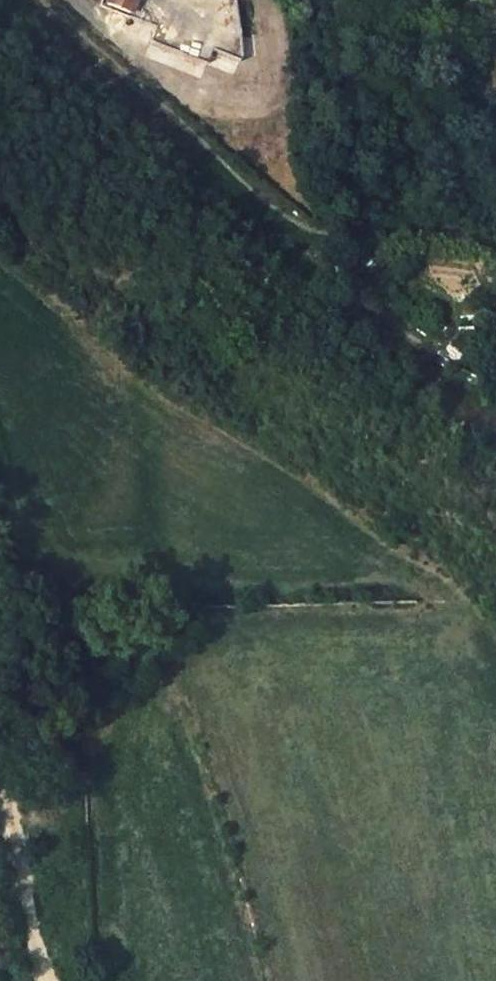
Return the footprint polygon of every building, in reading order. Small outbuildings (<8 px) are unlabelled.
[(130,0),(105,0),(104,3),(131,14),(136,2),(130,0)]
